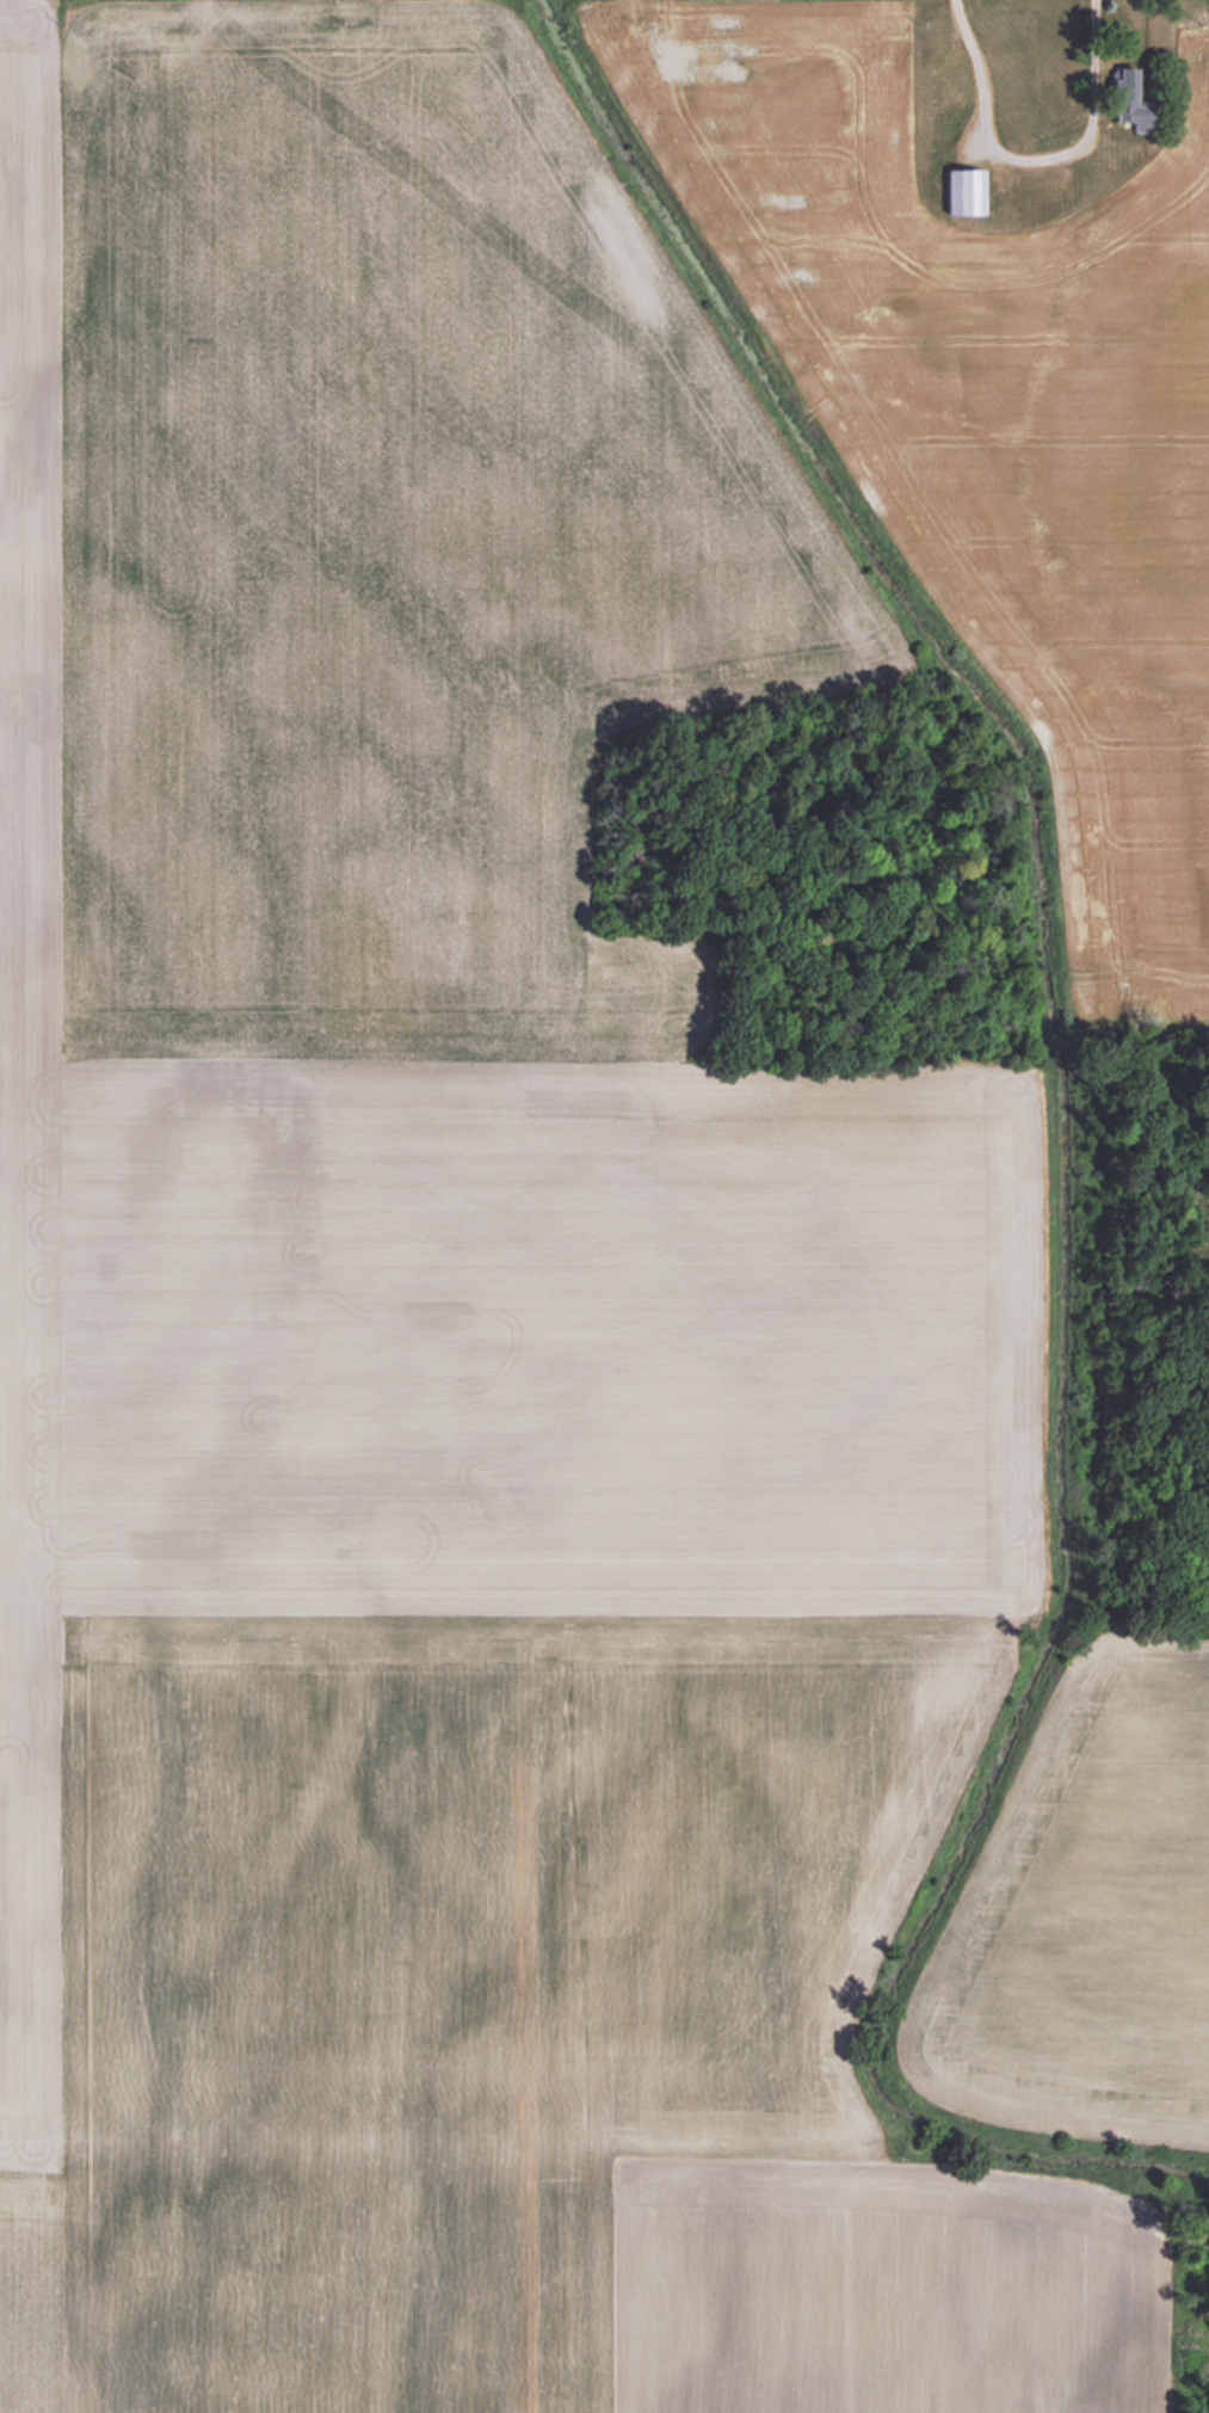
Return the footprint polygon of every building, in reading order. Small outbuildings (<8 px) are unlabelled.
[(1134,68),(1111,68),(1112,122),(1133,121),(1133,132),(1154,132),(1154,104),(1134,104),(1134,68)] [(982,170),(945,170),(945,215),(982,215),(982,170)]
